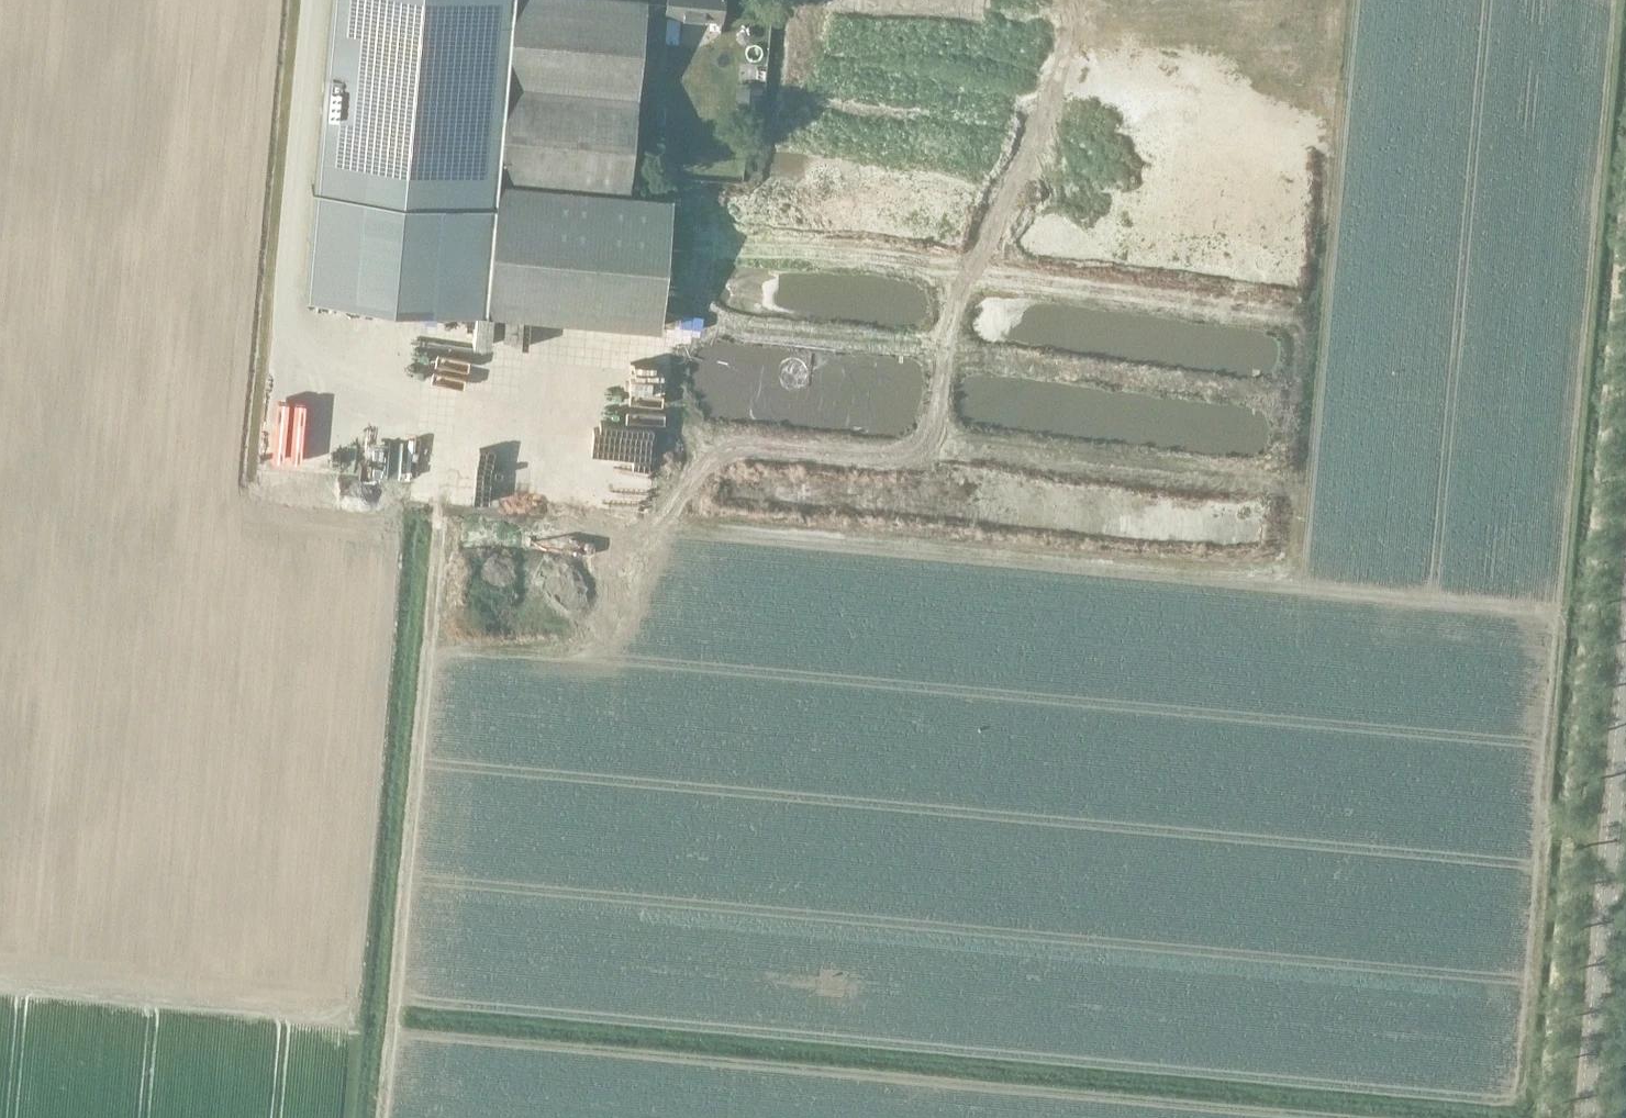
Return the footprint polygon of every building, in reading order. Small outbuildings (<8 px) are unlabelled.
[(304,294),(660,327),(672,194),(628,190),(642,40),(665,42),(667,16),(724,21),(726,0),(665,0),(665,3),(646,1),(646,0),(330,0),(304,294)] [(748,86),(747,106),(759,106),(760,87),(748,86)] [(467,342),(465,351),(507,357),(509,348),(467,342)] [(592,418),(642,420),(642,435),(661,436),(664,371),(612,368),(611,380),(594,379),(592,418)] [(266,467),(276,467),(279,411),(269,410),(266,467)] [(474,417),(471,492),(507,493),(509,418),(474,417)] [(296,459),(313,459),(314,424),(297,423),(296,459)] [(603,463),(602,493),(654,494),(655,464),(603,463)]
